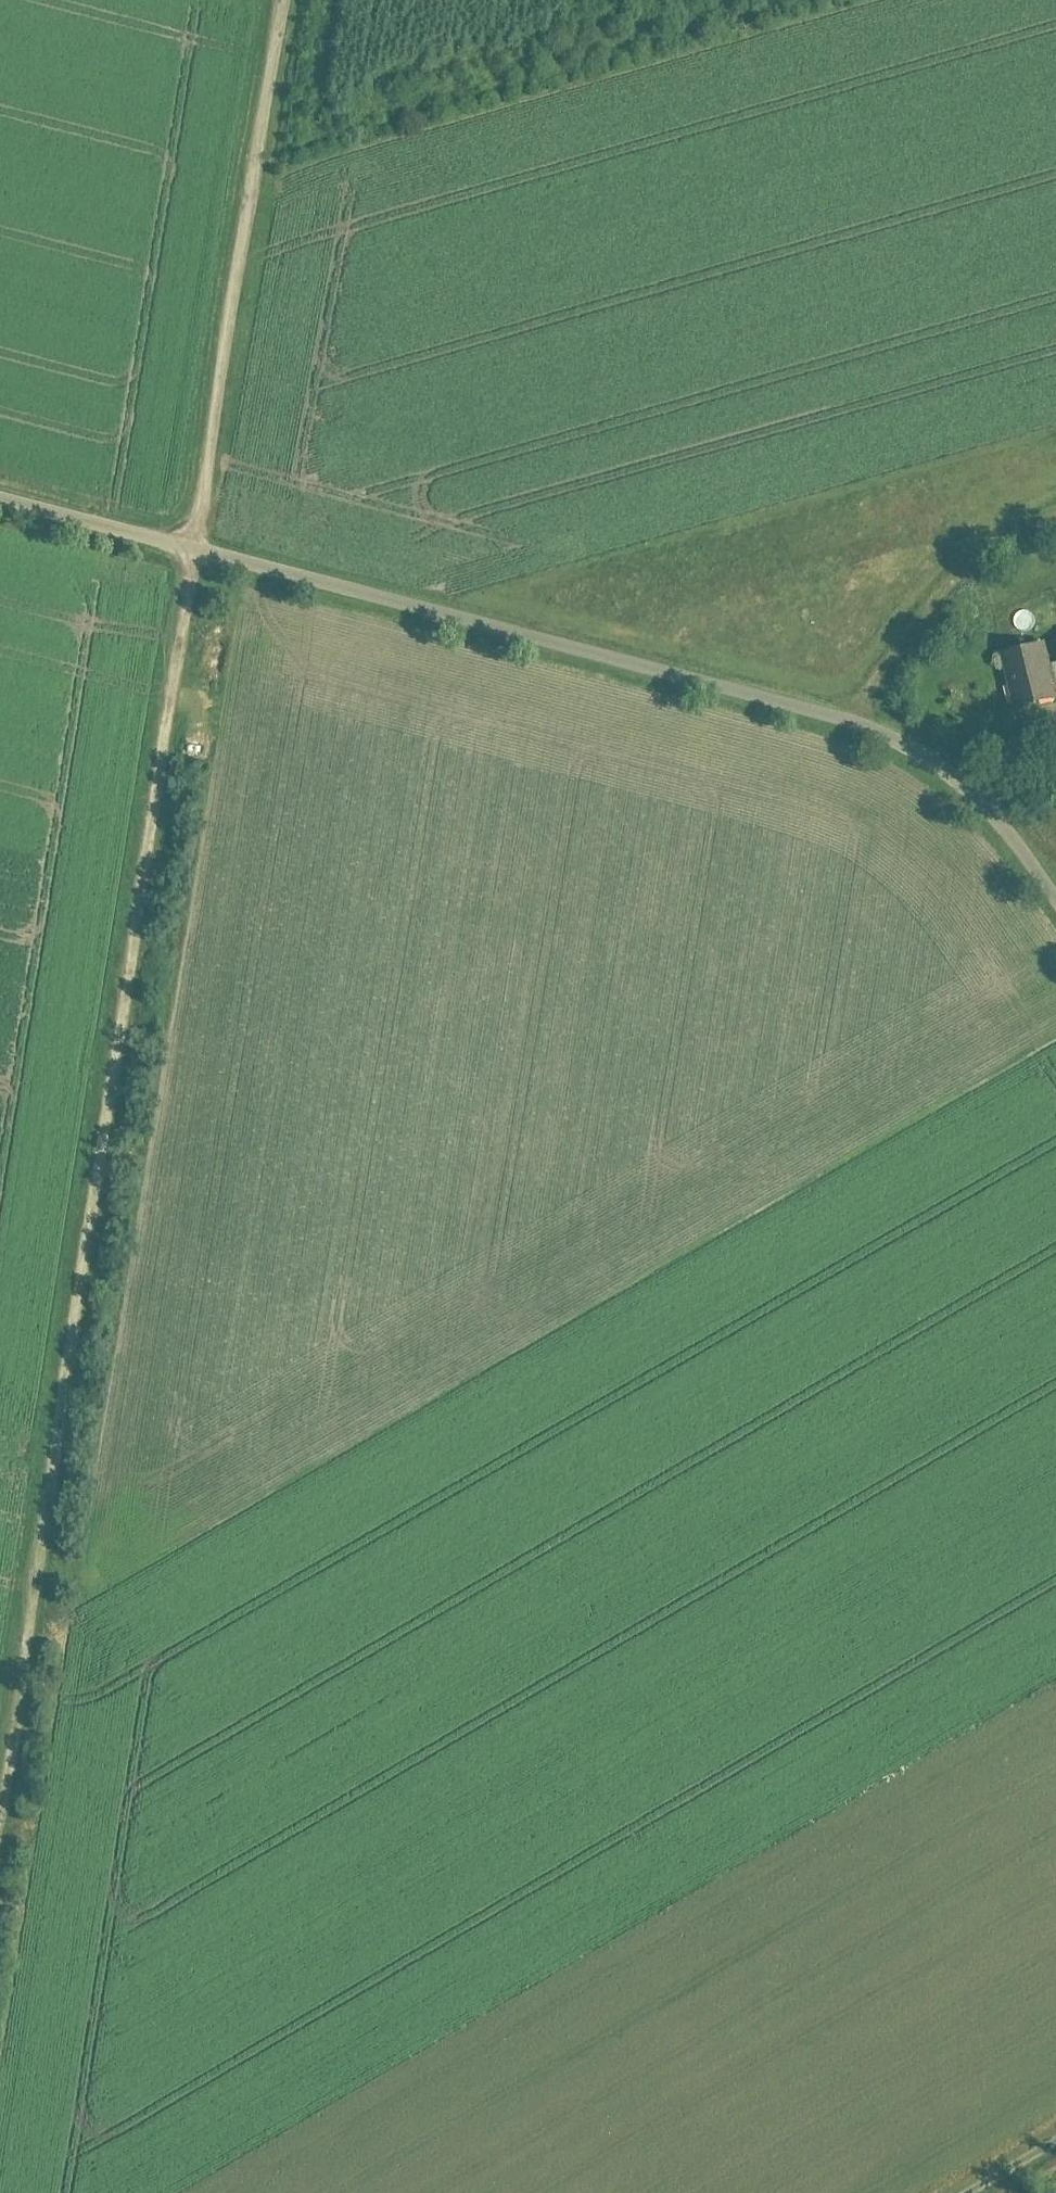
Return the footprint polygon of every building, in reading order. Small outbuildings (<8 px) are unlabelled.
[(1052,680),(1055,680),(1055,661),(1049,663),(1046,647),(1004,655),(1015,709),(1055,701),(1055,699),(1052,680)]
